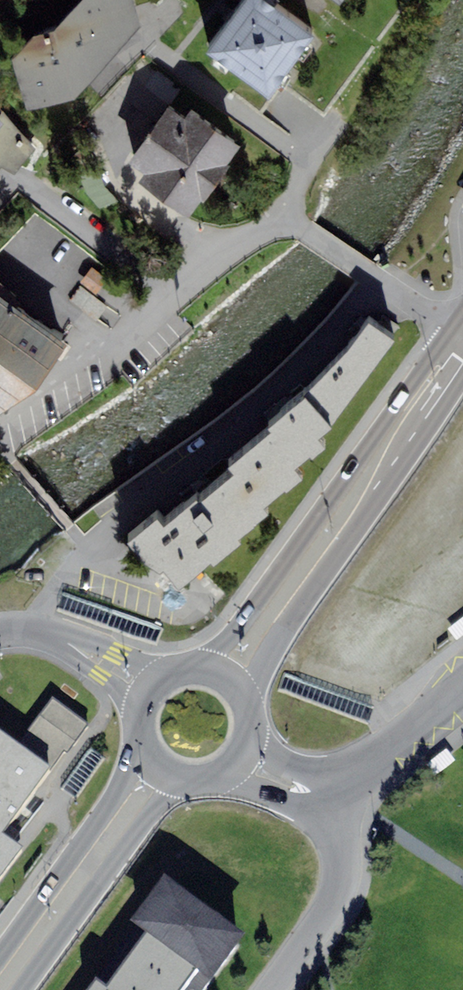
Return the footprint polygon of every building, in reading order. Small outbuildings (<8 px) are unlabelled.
[(7,54),(21,104),(62,94),(133,20),(126,0),(74,0),(44,29),(31,31),(7,54)] [(200,46),(263,95),(309,35),(265,0),(234,0),(200,46)] [(166,102),(124,161),(177,219),(236,143),(166,102)] [(38,151),(0,118),(0,186),(38,151)] [(23,388),(64,343),(0,296),(0,405),(23,388)] [(158,562),(173,581),(205,555),(211,562),(241,537),(237,531),(260,512),(255,506),(273,492),(277,496),(304,475),(296,465),(318,447),(310,437),(323,426),(390,337),(363,321),(346,345),(297,395),(261,425),(264,428),(222,463),(226,468),(170,514),(158,524),(150,516),(120,540),(146,571),(158,562)] [(448,631),(457,642),(462,638),(462,619),(448,631)] [(84,728),(52,704),(14,752),(48,774),(57,762),(84,728)] [(0,742),(0,880),(18,856),(0,843),(48,774),(14,752),(0,742)] [(456,762),(446,750),(425,767),(434,779),(456,762)] [(208,988),(210,989),(212,989),(245,945),(165,887),(133,932),(146,942),(111,989),(207,989),(208,988)]
